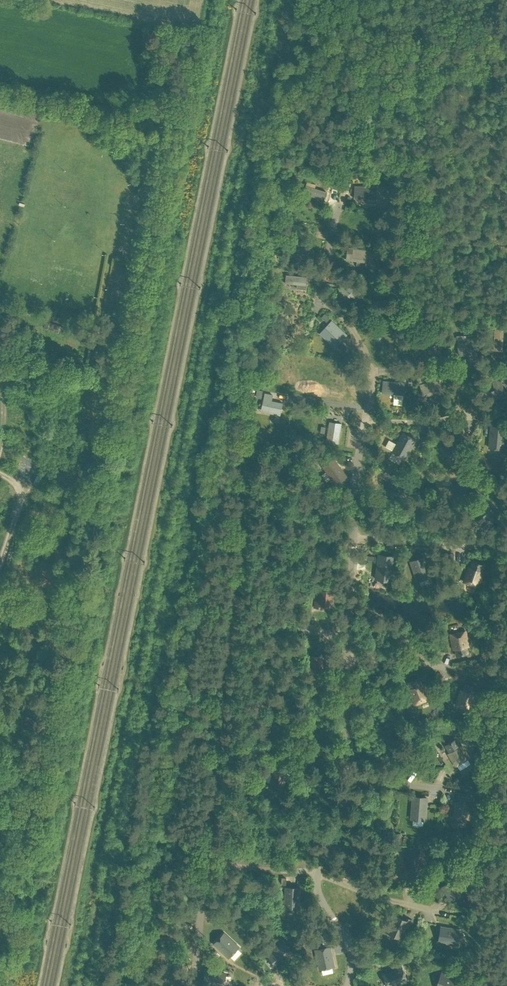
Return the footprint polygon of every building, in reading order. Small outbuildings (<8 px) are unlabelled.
[(324,200),(327,191),(315,187),(316,184),(307,181),(304,193),(324,200)] [(376,199),(376,186),(355,185),(355,198),(376,199)] [(365,266),(367,249),(348,247),(346,260),(357,261),(357,265),(365,266)] [(306,289),(308,277),(286,275),(285,283),(297,284),(297,288),(306,289)] [(355,298),(361,292),(350,280),(334,295),(343,304),(352,296),(355,298)] [(336,347),(348,335),(332,320),(323,329),(332,337),(329,341),(336,347)] [(506,337),(506,329),(495,328),(494,343),(490,343),(489,349),(502,350),(503,338),(506,339),(506,337)] [(424,354),(441,353),(440,332),(427,332),(428,344),(424,344),(424,354)] [(459,355),(472,354),(470,335),(461,335),(462,346),(458,347),(459,355)] [(493,399),(506,396),(501,377),(492,379),(495,390),(491,391),(493,399)] [(443,396),(439,379),(420,384),(423,396),(434,394),(435,398),(443,396)] [(403,398),(405,382),(383,380),(382,393),(394,394),(394,398),(403,398)] [(281,415),(283,403),(272,400),(273,395),(265,393),(262,407),(273,409),(272,413),(281,415)] [(330,421),(327,440),(338,442),(341,423),(330,421)] [(491,448),(506,446),(506,424),(489,426),(491,448)] [(403,432),(397,444),(389,440),(385,446),(393,451),(393,452),(405,459),(415,439),(403,432)] [(457,432),(443,448),(453,458),(468,441),(457,432)] [(476,470),(490,470),(490,448),(476,448),(476,470)] [(336,485),(347,476),(334,457),(322,466),(336,485)] [(474,529),(488,530),(490,508),(476,507),(474,529)] [(479,532),(482,548),(490,546),(487,531),(479,532)] [(449,545),(458,545),(458,546),(479,548),(480,536),(450,533),(449,545)] [(394,555),(378,554),(375,578),(391,580),(394,555)] [(409,561),(417,581),(432,576),(425,555),(409,561)] [(473,561),(469,572),(467,571),(463,581),(478,586),(483,572),(481,571),(484,565),(473,561)] [(332,607),(334,590),(319,589),(318,601),(315,601),(314,608),(320,608),(321,606),(332,607)] [(468,641),(465,631),(450,634),(453,649),(455,649),(457,655),(468,653),(466,642),(468,641)] [(310,673),(325,673),(324,661),(328,661),(328,653),(323,653),(323,656),(309,656),(310,673)] [(422,684),(420,678),(408,682),(411,688),(407,690),(413,705),(431,699),(425,683),(422,684)] [(475,694),(477,687),(465,683),(463,690),(460,689),(455,705),(472,711),(477,695),(475,694)] [(461,745),(456,738),(445,745),(449,752),(447,754),(455,767),(470,758),(462,744),(461,745)] [(282,792),(289,770),(275,765),(268,787),(282,792)] [(452,816),(470,819),(472,803),(470,802),(471,795),(458,794),(457,800),(454,800),(452,816)] [(411,818),(425,819),(427,797),(413,796),(411,818)] [(424,873),(423,867),(425,867),(423,852),(404,855),(407,870),(410,869),(411,875),(424,873)] [(450,900),(462,892),(453,878),(440,887),(450,900)] [(299,908),(299,897),(300,888),(286,887),(285,907),(299,908)] [(408,920),(394,915),(390,926),(387,925),(384,932),(402,940),(408,926),(410,927),(413,920),(409,918),(408,920)] [(442,928),(441,942),(460,944),(462,930),(442,928)] [(241,947),(225,933),(216,943),(232,957),(241,947)] [(266,954),(276,967),(293,953),(283,941),(266,954)] [(328,950),(314,950),(314,972),(328,972),(328,950)] [(383,975),(388,985),(392,985),(407,979),(401,966),(383,975)] [(459,980),(447,975),(448,972),(442,970),(436,985),(456,985),(459,980)] [(205,985),(214,985),(227,985),(228,975),(207,972),(205,985)]
